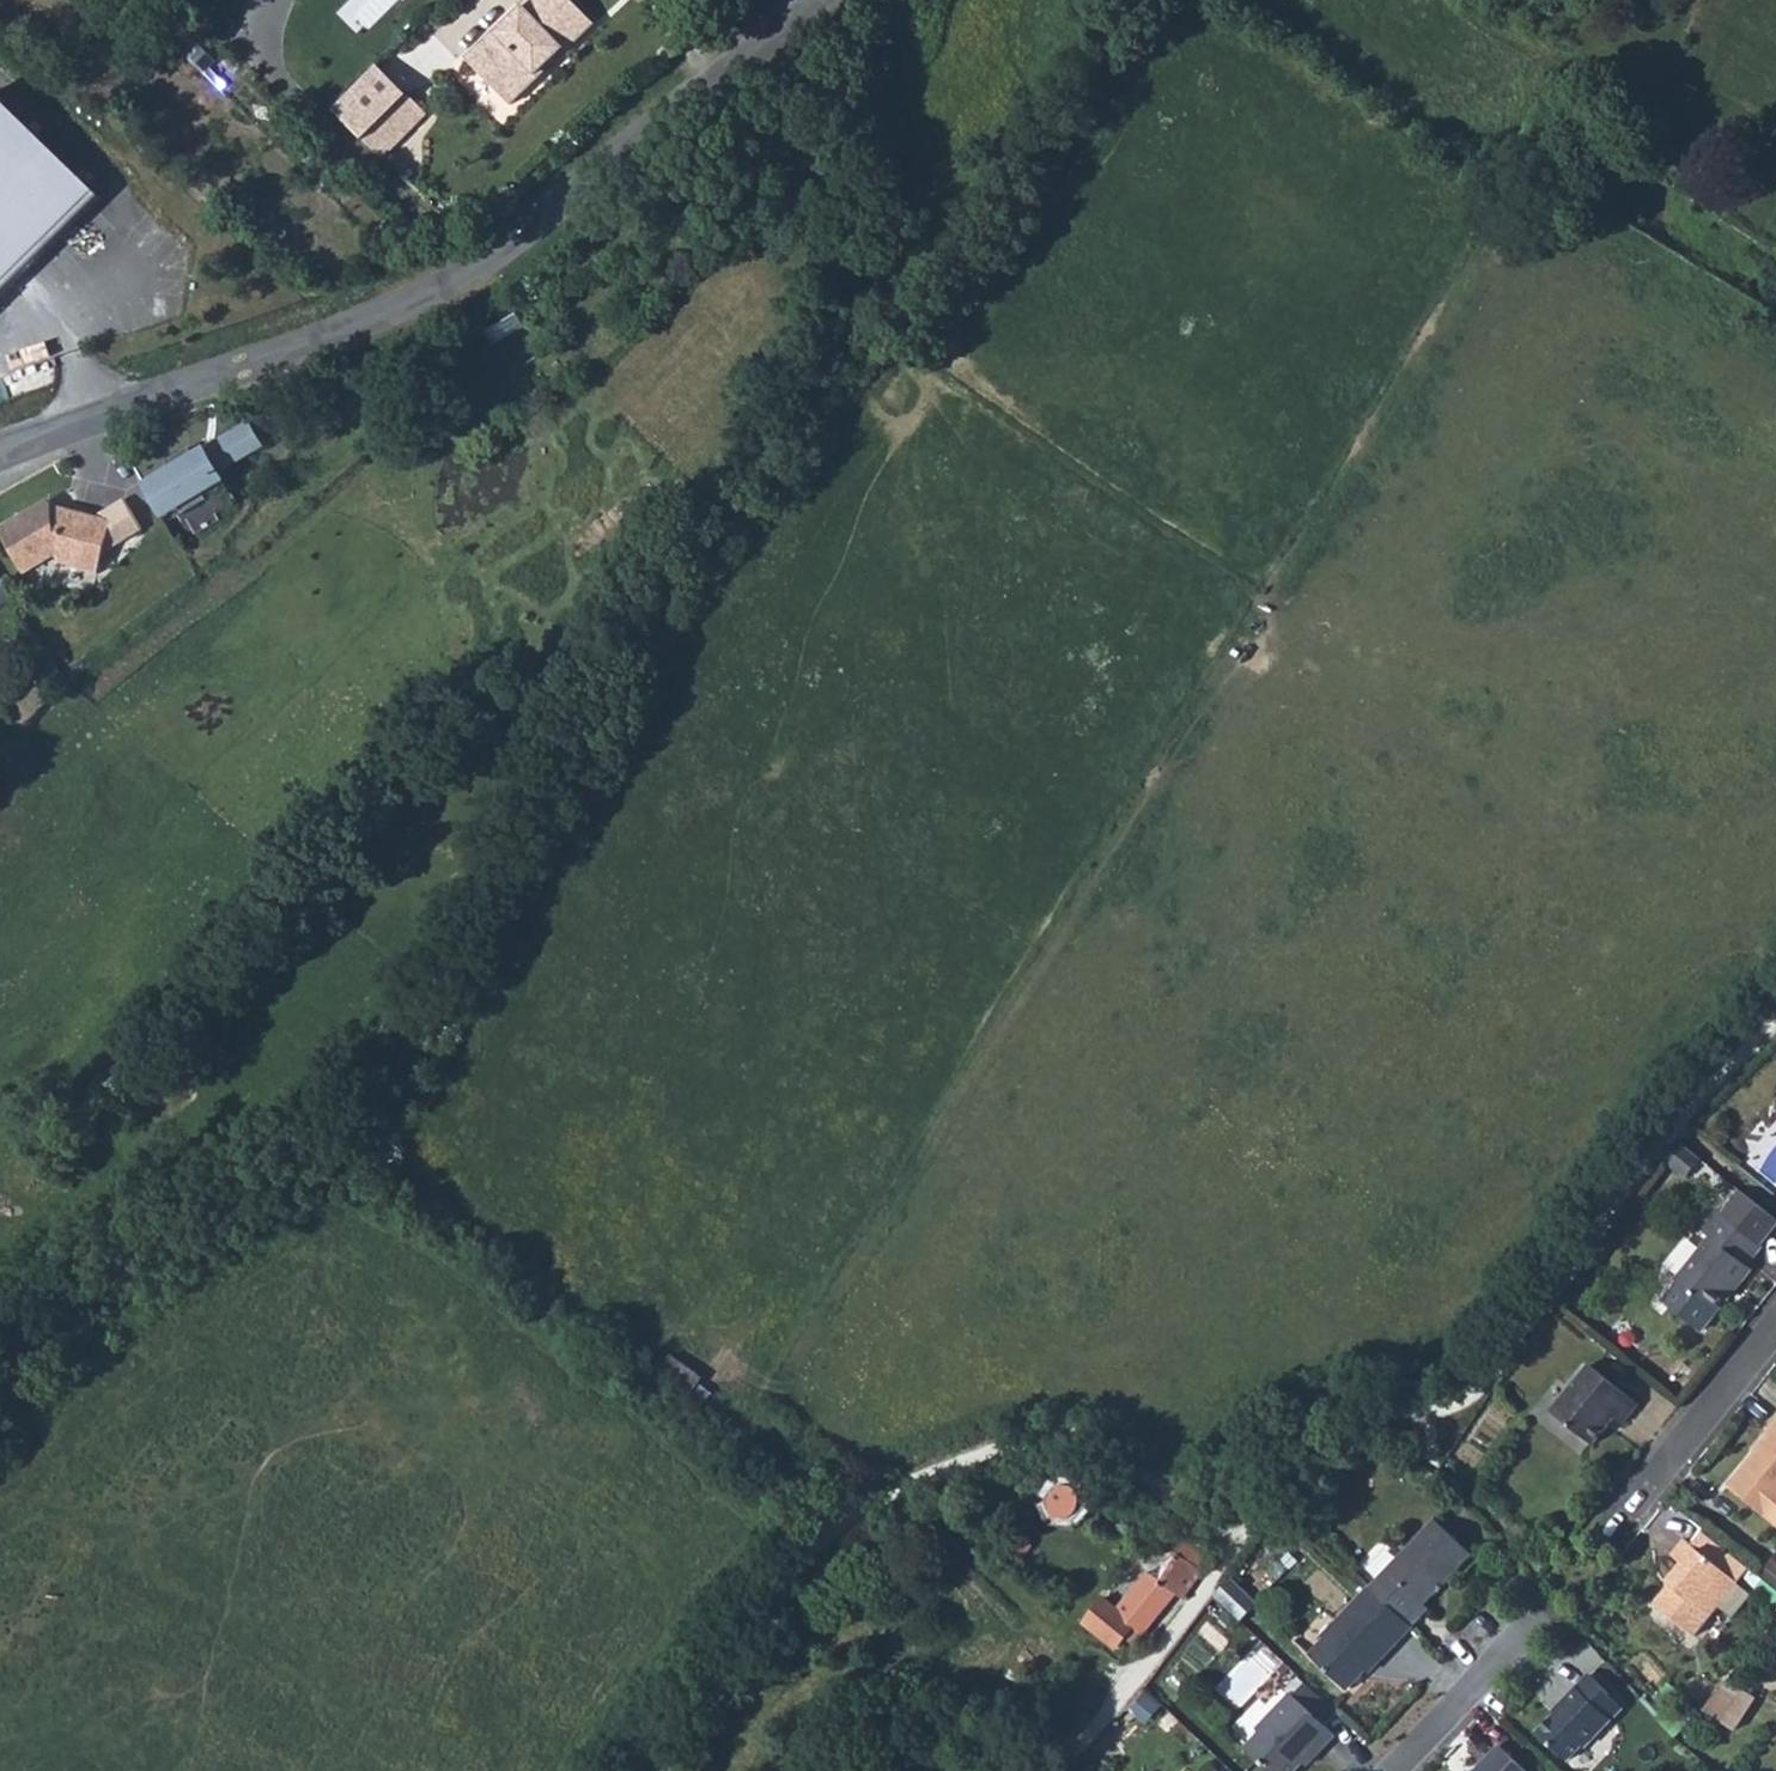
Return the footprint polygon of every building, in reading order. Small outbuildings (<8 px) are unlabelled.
[(596,24),(572,0),(527,0),(521,5),(524,8),(498,33),(496,31),(467,59),(512,105),(541,77),(539,75),(565,50),(567,53),(596,24)] [(407,91),(379,67),(379,65),(335,110),(361,137),(407,91)] [(383,158),(383,157),(428,112),(407,91),(361,137),(364,140),(383,158)] [(102,200),(0,97),(0,301),(102,200)] [(400,395),(413,390),(404,372),(391,378),(400,395)] [(190,448),(167,461),(172,470),(145,485),(163,517),(181,507),(184,514),(208,500),(205,493),(225,481),(220,472),(262,447),(250,425),(195,456),(190,448)] [(50,500),(0,528),(0,531),(25,574),(58,555),(61,564),(56,585),(90,594),(95,590),(99,574),(101,575),(106,553),(144,531),(126,500),(97,517),(54,506),(50,500)] [(1702,1159),(1679,1141),(1665,1159),(1688,1178),(1702,1159)] [(1762,1246),(1760,1244),(1775,1224),(1775,1219),(1740,1190),(1722,1213),(1718,1210),(1702,1230),(1711,1237),(1677,1280),(1679,1282),(1664,1300),(1700,1330),(1716,1311),(1714,1309),(1736,1283),(1738,1285),(1751,1269),(1746,1265),(1762,1246)] [(1553,1411),(1594,1444),(1616,1417),(1624,1423),(1640,1404),(1591,1365),(1553,1411)] [(1775,1524),(1775,1421),(1767,1432),(1770,1435),(1728,1486),(1775,1524)] [(1066,1521),(1068,1521),(1075,1519),(1082,1512),(1084,1503),(1082,1494),(1076,1487),(1066,1485),(1057,1488),(1050,1494),(1048,1503),(1051,1512),(1057,1519),(1066,1521)] [(1425,1605),(1472,1554),(1435,1519),(1370,1586),(1413,1627),(1429,1609),(1425,1605)] [(1656,1604),(1696,1636),(1739,1582),(1744,1576),(1750,1568),(1704,1530),(1692,1544),(1685,1539),(1673,1555),(1686,1566),(1656,1604)] [(1115,1612),(1144,1634),(1176,1594),(1187,1601),(1189,1598),(1185,1596),(1202,1574),(1204,1574),(1206,1571),(1201,1567),(1207,1556),(1184,1541),(1175,1555),(1177,1557),(1170,1568),(1164,1568),(1160,1570),(1158,1572),(1157,1577),(1149,1572),(1118,1609),(1115,1612)] [(1768,1566),(1775,1573),(1775,1556),(1768,1566)] [(1744,1576),(1758,1589),(1765,1580),(1750,1568),(1744,1576)] [(1216,1597),(1242,1622),(1259,1603),(1234,1578),(1216,1597)] [(1775,1604),(1775,1589),(1765,1580),(1758,1589),(1775,1604)] [(1383,1659),(1413,1627),(1370,1586),(1324,1636),(1326,1638),(1311,1654),(1348,1690),(1367,1669),(1365,1666),(1377,1653),(1383,1659)] [(1539,1732),(1568,1760),(1583,1745),(1586,1747),(1623,1707),(1610,1695),(1611,1694),(1590,1674),(1554,1712),(1557,1714),(1539,1732)] [(1705,1711),(1736,1729),(1757,1698),(1729,1680),(1705,1711)] [(1294,1695),(1326,1726),(1337,1714),(1305,1683),(1294,1695)] [(1336,1735),(1326,1726),(1294,1695),(1292,1693),(1258,1729),(1261,1732),(1247,1748),(1271,1770),(1296,1770),(1308,1758),(1311,1761),(1336,1735)] [(1159,1705),(1146,1694),(1133,1710),(1145,1721),(1159,1705)] [(1499,1745),(1474,1770),(1527,1770),(1499,1745)]
